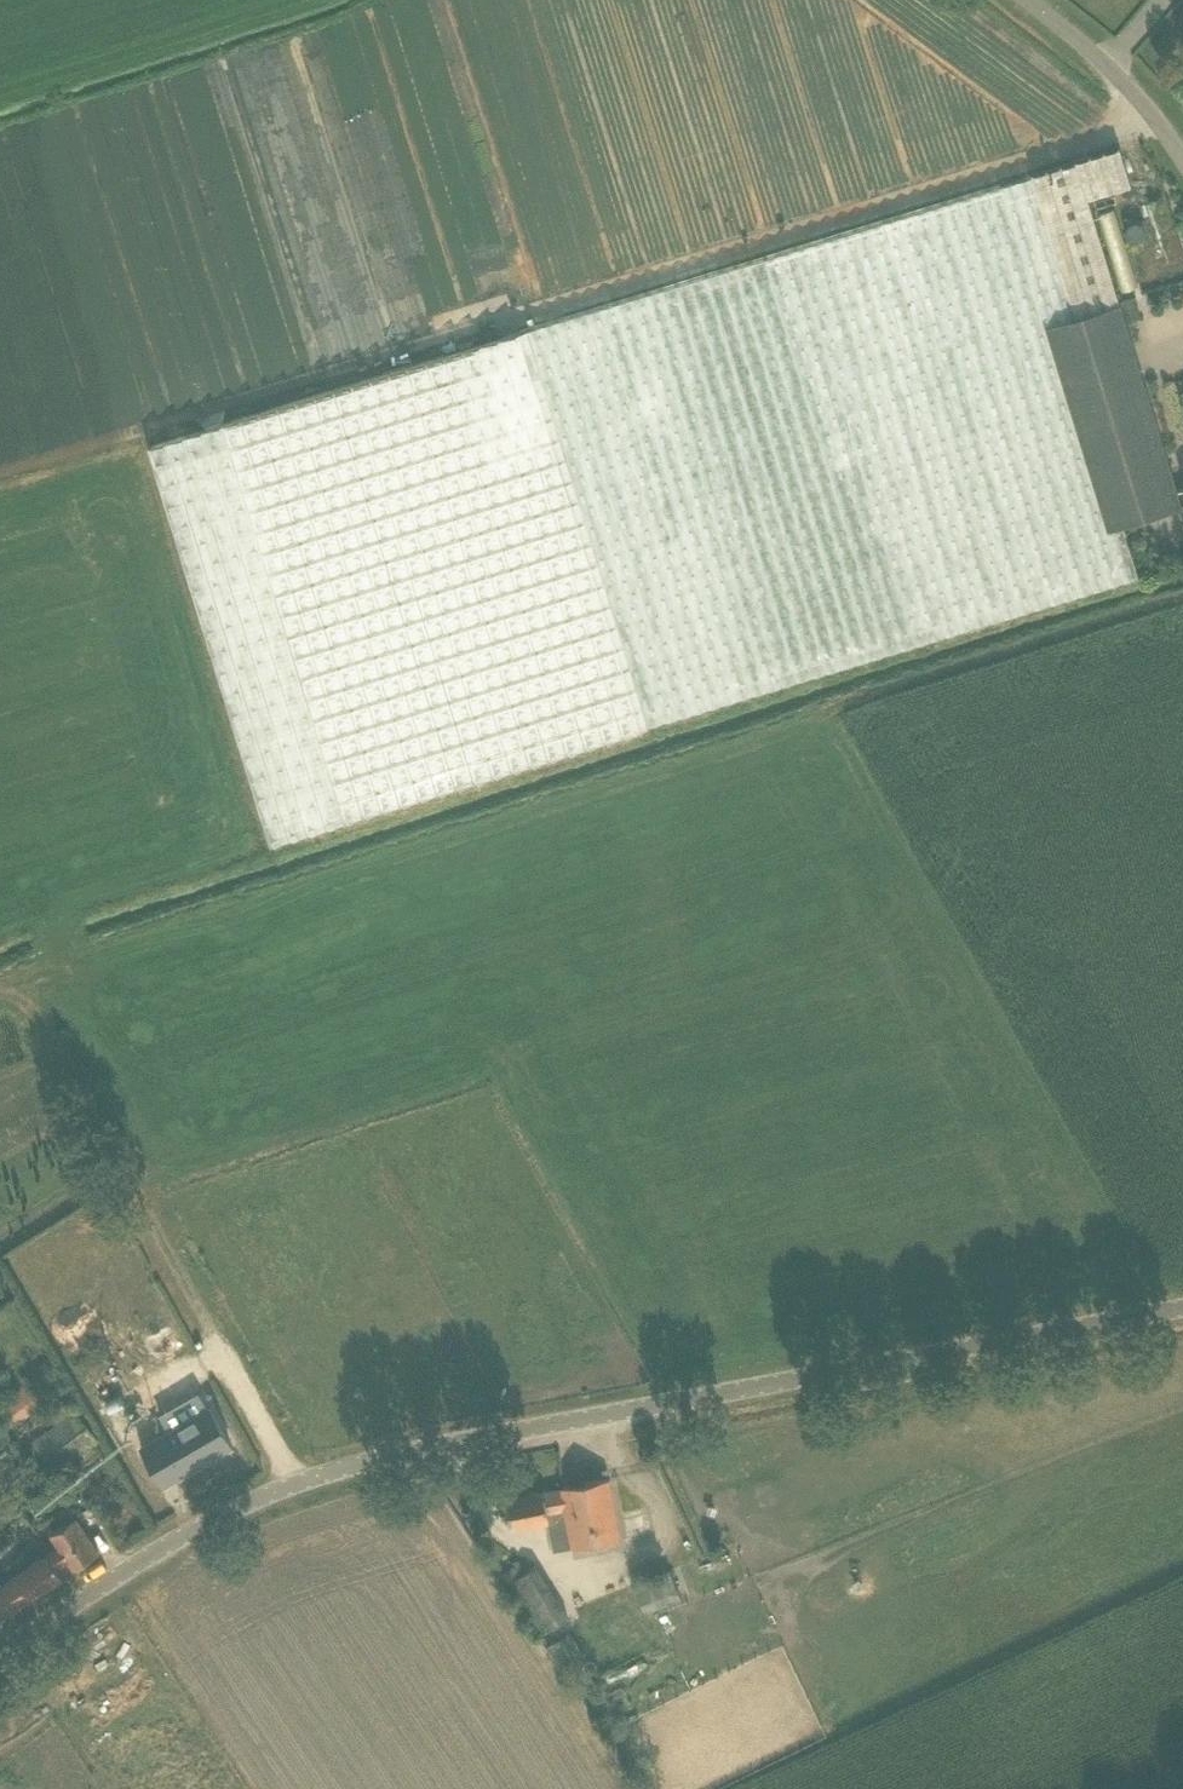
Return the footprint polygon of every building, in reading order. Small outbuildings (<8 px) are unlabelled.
[(1120,148),(528,327),(529,329),(147,444),(272,843),(760,691),(1057,601),(1140,576),(1125,525),(1180,508),(1182,517),(1182,488),(1177,490),(1088,198),(1131,185),(1120,148)] [(11,1424),(43,1390),(28,1376),(0,1406),(0,1414),(11,1424)] [(141,1446),(163,1484),(231,1444),(210,1407),(141,1446)] [(99,1441),(76,1409),(34,1442),(57,1471),(99,1441)] [(618,1538),(608,1478),(562,1486),(563,1489),(543,1492),(543,1490),(505,1497),(510,1524),(546,1517),(545,1509),(567,1505),(575,1545),(618,1538)] [(0,1585),(0,1618),(63,1577),(57,1567),(69,1559),(74,1567),(98,1551),(76,1517),(51,1534),(60,1547),(0,1585)] [(541,1563),(512,1573),(535,1634),(564,1623),(541,1563)]
